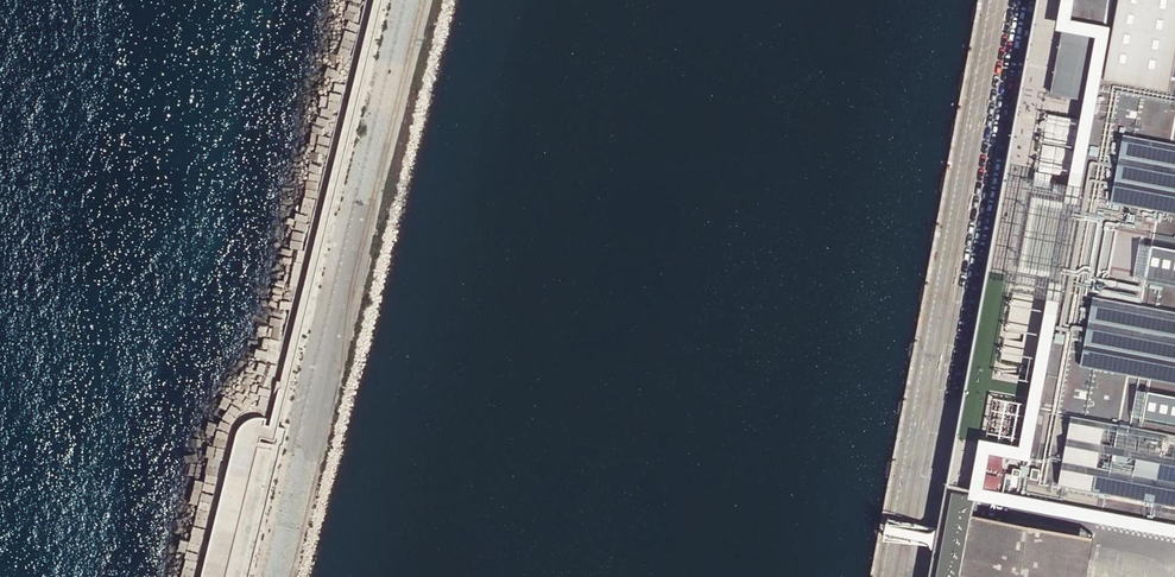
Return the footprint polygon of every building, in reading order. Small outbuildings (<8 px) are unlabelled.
[(951,481),(950,485),(971,489),(976,490),(1174,527),(1174,0),(1041,0),(951,481)] [(280,444),(282,445),(286,428),(277,426),(298,341),(289,339),(279,380),(276,379),(274,386),(277,387),(268,424),(264,422),(265,415),(257,414),(249,416),(243,420),(238,425),(235,432),(199,576),(247,576),(280,444)] [(270,342),(267,359),(274,360),(278,344),(270,342)] [(971,489),(950,485),(933,576),(1089,576),(1097,534),(967,509),(971,489)]
